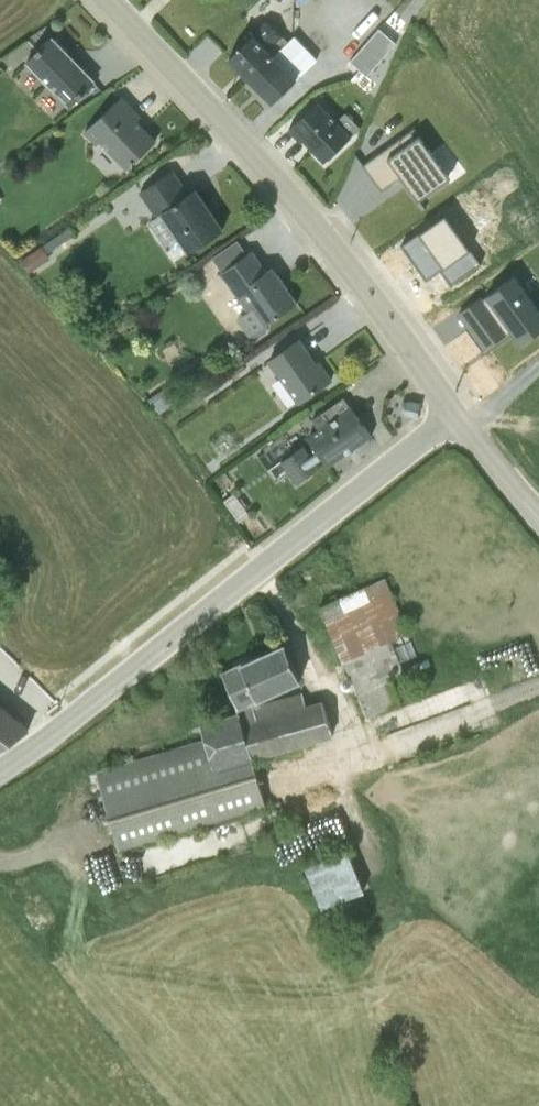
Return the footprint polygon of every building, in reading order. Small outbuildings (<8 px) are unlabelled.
[(409,19),(396,8),(351,59),(380,82),(409,19)] [(248,75),(273,51),(255,32),(230,56),(248,75)] [(92,80),(54,38),(30,60),(71,102),(92,80)] [(297,76),(273,51),(248,75),(272,101),(297,76)] [(140,114),(123,95),(85,129),(98,143),(101,139),(126,167),(156,139),(136,117),(140,114)] [(351,135),(319,100),(291,129),(323,160),(351,135)] [(162,210),(190,190),(174,167),(145,188),(162,210)] [(225,229),(196,186),(190,190),(162,210),(189,253),(225,229)] [(42,245),(20,259),(28,272),(50,257),(47,252),(74,234),(69,227),(42,245)] [(215,255),(224,268),(247,252),(238,239),(215,255)] [(268,269),(254,248),(247,252),(224,268),(220,271),(245,308),(237,314),(250,334),(298,301),(274,265),(268,269)] [(316,360),(300,337),(269,359),(298,400),(331,376),(319,359),(316,360)] [(170,381),(148,396),(159,413),(181,398),(170,381)] [(329,418),(350,403),(345,395),(323,410),(329,418)] [(406,395),(401,408),(417,414),(422,400),(406,395)] [(329,418),(309,432),(330,462),(371,432),(350,403),(329,418)] [(320,463),(304,442),(281,459),(298,480),(320,463)] [(386,578),(321,605),(342,658),(390,639),(408,632),(386,578)] [(285,639),(222,670),(239,707),(301,677),(285,639)] [(390,639),(342,658),(355,690),(390,676),(403,670),(390,639)] [(390,676),(355,690),(365,715),(400,701),(390,676)] [(121,846),(268,800),(254,755),(332,732),(322,700),(305,698),(304,691),(201,723),(202,735),(97,766),(111,812),(121,846)] [(32,724),(0,698),(0,746),(32,724)] [(354,842),(310,861),(327,901),(371,882),(354,842)]
